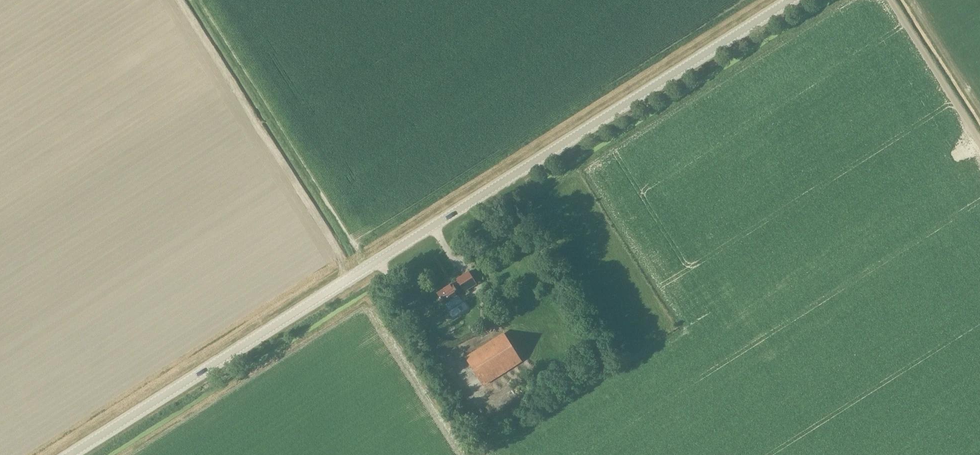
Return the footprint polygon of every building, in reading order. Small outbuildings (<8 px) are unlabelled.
[(444,305),(457,297),(477,284),(468,272),(457,279),(458,281),(453,284),(437,294),(444,305)] [(484,386),(521,362),(503,334),(466,357),(484,386)]
